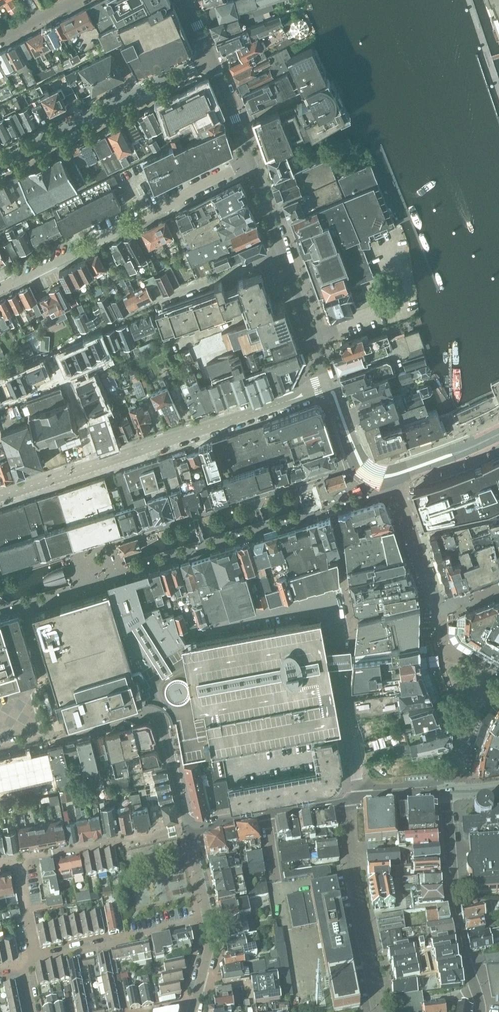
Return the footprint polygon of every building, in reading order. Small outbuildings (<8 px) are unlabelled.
[(5,5),(12,15),(19,10),(12,0),(0,0),(0,8),(5,5)] [(28,11),(32,9),(26,0),(24,0),(22,2),(28,11)] [(96,26),(99,32),(100,32),(100,33),(114,26),(113,25),(115,23),(116,25),(149,9),(152,15),(173,4),(170,5),(168,0),(100,0),(86,8),(96,26)] [(215,3),(219,20),(268,4),(279,0),(226,0),(215,3)] [(494,5),(491,6),(498,29),(498,0),(492,0),(494,5)] [(99,32),(104,43),(106,47),(119,41),(116,33),(119,32),(121,39),(138,73),(189,51),(191,46),(173,4),(152,15),(149,9),(116,25),(115,23),(113,25),(114,26),(100,33),(100,32),(99,32)] [(219,20),(210,23),(216,36),(228,32),(228,31),(242,27),(239,20),(269,9),(268,4),(219,20)] [(73,14),(61,21),(61,22),(69,36),(71,40),(69,36),(81,30),(93,23),(95,27),(96,26),(86,8),(73,14)] [(247,27),(216,40),(221,50),(223,51),(226,50),(249,38),(251,39),(282,25),(283,24),(279,15),(264,21),(247,27)] [(251,39),(236,47),(242,59),(263,49),(268,46),(267,46),(279,40),(282,46),(291,41),(289,37),(293,35),(300,38),(306,35),(309,28),(306,21),(299,19),(292,22),(290,29),(285,31),(282,25),(251,39)] [(64,38),(69,36),(61,22),(60,22),(59,21),(57,23),(56,24),(54,25),(56,31),(55,31),(57,36),(58,35),(59,38),(64,47),(68,45),(64,38)] [(60,49),(64,47),(59,38),(58,35),(57,36),(55,31),(56,31),(54,25),(50,28),(49,27),(46,28),(45,30),(52,44),(57,42),(60,49)] [(44,29),(35,34),(47,57),(51,55),(49,51),(54,48),(44,29)] [(47,57),(35,34),(27,38),(37,58),(42,55),(43,59),(47,57)] [(7,48),(18,70),(27,87),(41,80),(39,75),(34,78),(27,63),(30,62),(28,56),(34,53),(26,38),(7,48)] [(242,59),(229,66),(233,73),(264,57),(278,50),(275,45),(264,51),(263,49),(242,59)] [(264,57),(233,73),(237,82),(258,71),(257,69),(271,63),(273,65),(285,59),(289,58),(291,57),(286,47),(264,57)] [(328,77),(327,77),(312,47),(291,57),(289,58),(303,88),(302,89),(309,102),(305,103),(304,101),(298,104),(298,103),(297,103),(298,104),(311,136),(345,116),(340,105),(341,104),(328,77)] [(0,52),(0,61),(4,70),(10,67),(13,72),(18,70),(7,48),(0,52)] [(71,85),(84,78),(86,81),(84,82),(85,85),(87,83),(92,93),(124,77),(111,52),(65,75),(71,85)] [(289,58),(285,59),(290,70),(242,92),(245,99),(247,99),(248,102),(247,103),(250,110),(277,98),(277,99),(301,89),(301,90),(302,89),(303,88),(289,58)] [(290,70),(285,59),(273,65),(269,67),(269,69),(238,83),(242,92),(290,70)] [(0,71),(5,80),(8,78),(4,70),(0,61),(0,71)] [(171,138),(213,120),(214,121),(221,118),(219,118),(214,104),(215,103),(215,102),(206,81),(159,103),(167,128),(171,138)] [(36,86),(41,97),(50,113),(50,114),(64,107),(65,104),(61,97),(65,95),(61,88),(58,89),(57,89),(49,93),(47,89),(43,91),(41,88),(45,86),(44,83),(36,86)] [(13,94),(8,85),(1,89),(5,98),(13,94)] [(28,104),(29,105),(38,123),(51,117),(49,114),(50,113),(41,97),(28,104)] [(27,129),(38,123),(29,105),(21,109),(16,99),(11,102),(16,111),(16,112),(18,111),(27,129)] [(311,136),(298,104),(269,115),(269,114),(256,120),(264,137),(266,136),(273,152),(266,155),(267,158),(285,150),(293,146),(311,136)] [(136,117),(137,119),(153,149),(160,146),(156,137),(154,138),(154,137),(150,139),(149,137),(150,137),(148,133),(161,127),(152,109),(151,109),(149,108),(145,110),(144,112),(145,112),(143,113),(144,113),(136,117)] [(16,111),(4,117),(13,136),(26,129),(16,112),(16,111)] [(2,141),(13,136),(4,117),(0,119),(0,137),(2,141)] [(131,117),(121,122),(130,140),(138,137),(141,143),(143,142),(145,147),(137,151),(140,157),(153,149),(137,119),(135,120),(134,118),(131,117)] [(221,119),(221,118),(214,121),(213,120),(171,138),(173,145),(174,148),(192,139),(192,140),(224,126),(221,118),(221,119)] [(121,122),(106,130),(118,153),(123,163),(124,165),(130,162),(125,152),(129,150),(128,148),(133,146),(130,140),(121,122)] [(173,145),(143,160),(154,189),(155,189),(154,187),(166,181),(169,182),(170,178),(181,173),(183,175),(233,151),(225,126),(224,126),(192,140),(192,139),(174,148),(173,145)] [(91,139),(100,156),(101,158),(107,171),(108,172),(124,165),(123,163),(114,145),(106,130),(96,135),(96,136),(94,137),(94,136),(93,136),(90,137),(91,139)] [(350,144),(347,137),(342,140),(331,146),(334,153),(350,144)] [(79,145),(87,160),(88,162),(100,156),(91,139),(86,141),(84,140),(81,142),(80,144),(79,145)] [(72,146),(70,148),(77,162),(78,161),(79,164),(87,160),(79,145),(79,144),(72,147),(72,146)] [(61,152),(62,154),(78,186),(78,188),(87,184),(80,171),(76,162),(77,162),(70,148),(67,149),(68,149),(61,152)] [(275,179),(327,157),(332,154),(329,149),(326,151),(325,150),(291,166),(285,151),(267,158),(269,165),(270,166),(269,166),(272,172),(272,173),(275,179)] [(78,186),(62,154),(60,155),(52,159),(50,160),(49,158),(48,159),(43,161),(41,162),(42,162),(37,164),(35,165),(36,165),(31,167),(29,168),(30,169),(29,170),(29,171),(20,175),(20,174),(19,175),(36,210),(67,195),(66,192),(78,186)] [(283,201),(336,178),(327,157),(275,179),(275,180),(273,181),(273,182),(272,182),(272,183),(279,203),(283,201)] [(338,177),(346,196),(290,220),(304,259),(305,259),(307,264),(306,264),(307,264),(310,273),(309,273),(310,273),(312,277),(311,278),(312,279),(312,278),(314,283),(313,283),(314,284),(314,285),(317,286),(319,293),(318,295),(318,296),(318,297),(318,298),(349,287),(374,277),(362,245),(370,244),(369,237),(395,226),(392,218),(390,213),(387,205),(384,199),(385,199),(382,192),(381,192),(379,186),(376,177),(373,171),(374,171),(371,163),(338,177)] [(94,174),(96,177),(97,179),(108,173),(105,169),(94,174)] [(0,182),(0,209),(8,224),(36,210),(19,175),(18,173),(0,182)] [(53,209),(65,233),(121,206),(112,187),(118,184),(114,175),(58,202),(60,206),(53,209)] [(336,178),(283,201),(283,202),(284,202),(285,205),(289,217),(289,218),(342,195),(341,192),(342,192),(336,178)] [(176,213),(183,230),(215,216),(246,201),(247,201),(247,199),(245,200),(241,192),(245,190),(240,180),(196,203),(176,213)] [(183,230),(192,249),(221,238),(222,239),(257,224),(257,223),(256,224),(255,222),(256,221),(256,220),(247,202),(247,203),(247,202),(246,201),(215,216),(183,230)] [(55,218),(42,224),(48,239),(62,233),(55,218)] [(22,221),(25,229),(30,227),(26,219),(22,221)] [(142,231),(149,247),(173,236),(165,220),(163,221),(162,220),(159,221),(159,223),(148,228),(147,227),(144,228),(144,230),(142,231)] [(48,239),(42,224),(29,230),(31,236),(35,246),(48,239)] [(192,249),(199,264),(209,259),(212,258),(215,259),(255,241),(254,239),(261,236),(259,231),(257,224),(222,239),(221,238),(206,244),(192,249)] [(17,228),(19,232),(15,234),(12,227),(6,230),(9,237),(12,236),(19,253),(33,247),(25,230),(24,230),(22,226),(17,228)] [(148,261),(134,235),(123,240),(137,266),(148,261)] [(110,245),(116,256),(115,257),(115,259),(116,262),(118,262),(122,260),(122,261),(126,259),(132,270),(137,268),(122,239),(113,244),(110,245)] [(209,259),(199,264),(191,267),(195,276),(196,278),(214,271),(232,264),(263,251),(264,250),(265,247),(265,246),(262,239),(255,241),(215,259),(212,258),(209,259)] [(0,245),(0,247),(6,259),(17,254),(10,240),(0,245)] [(86,258),(95,273),(106,267),(97,252),(92,255),(91,254),(88,256),(87,257),(86,258)] [(86,258),(77,262),(87,283),(96,278),(86,258)] [(77,262),(68,267),(78,287),(87,283),(77,262)] [(148,264),(153,274),(154,273),(158,271),(153,262),(148,264)] [(164,268),(165,271),(174,288),(180,285),(170,266),(164,268)] [(59,271),(64,282),(69,291),(78,287),(68,267),(59,271)] [(239,284),(233,286),(224,289),(221,281),(214,283),(216,288),(162,307),(158,309),(160,313),(155,314),(163,335),(182,328),(226,313),(225,309),(241,304),(247,323),(274,313),(271,303),(269,303),(265,293),(267,292),(262,278),(260,278),(258,274),(258,273),(256,274),(255,270),(247,273),(249,276),(237,280),(239,284)] [(165,271),(155,276),(158,283),(164,294),(174,289),(174,288),(165,271)] [(153,274),(143,279),(148,288),(151,287),(158,283),(155,276),(154,273),(153,274)] [(148,288),(143,279),(142,277),(138,279),(142,286),(134,290),(129,279),(127,275),(120,279),(121,282),(123,286),(127,294),(123,295),(130,310),(153,299),(151,294),(148,288)] [(101,285),(103,289),(115,283),(113,279),(101,285)] [(64,282),(59,284),(69,304),(71,303),(72,305),(78,302),(76,297),(73,298),(69,291),(64,282)] [(40,307),(44,314),(46,319),(53,316),(52,313),(69,305),(69,304),(59,284),(50,289),(52,292),(41,298),(44,305),(40,307)] [(90,289),(93,296),(103,292),(100,285),(90,289)] [(40,316),(44,314),(40,307),(30,286),(25,288),(23,288),(20,290),(19,291),(18,291),(26,306),(33,303),(40,316)] [(323,296),(326,305),(348,298),(352,296),(350,289),(339,293),(338,291),(323,296)] [(18,308),(22,315),(27,313),(17,292),(13,294),(12,294),(9,295),(9,296),(8,297),(14,310),(18,308)] [(111,301),(119,315),(129,311),(121,296),(111,301)] [(0,301),(0,309),(3,316),(5,316),(10,326),(10,327),(14,325),(10,316),(9,316),(9,314),(13,312),(6,298),(5,298),(4,298),(1,299),(1,300),(0,301)] [(348,298),(326,305),(325,305),(327,310),(330,318),(332,319),(337,317),(348,313),(353,311),(353,310),(355,310),(356,307),(354,301),(352,300),(350,301),(348,298)] [(98,301),(108,320),(117,316),(109,301),(104,303),(102,300),(98,301)] [(97,316),(88,319),(82,304),(77,305),(81,313),(74,316),(81,330),(92,326),(91,325),(104,320),(100,309),(95,311),(97,316)] [(4,330),(10,326),(5,316),(3,316),(0,309),(0,322),(4,330)] [(245,350),(293,333),(284,310),(221,332),(227,348),(242,343),(245,350)] [(130,323),(138,342),(143,340),(141,334),(155,328),(150,314),(130,323)] [(116,328),(122,343),(125,349),(136,344),(134,339),(127,323),(116,328)] [(121,344),(114,329),(104,333),(110,349),(121,344)] [(424,346),(418,330),(404,335),(410,350),(424,346)] [(293,333),(245,350),(250,366),(260,363),(259,360),(297,347),(293,333)] [(344,356),(357,351),(384,342),(389,340),(387,333),(369,340),(367,334),(342,343),(340,345),(344,356)] [(100,337),(90,341),(91,344),(97,358),(107,353),(100,337)] [(384,342),(357,351),(357,352),(344,356),(335,359),(339,372),(361,364),(367,362),(365,357),(367,357),(386,350),(384,342)] [(91,344),(81,348),(87,362),(88,364),(98,360),(97,358),(91,344)] [(81,348),(71,352),(77,366),(78,368),(88,364),(87,362),(81,348)] [(183,351),(188,363),(193,361),(188,349),(183,351)] [(207,383),(215,405),(221,404),(249,394),(252,401),(264,396),(263,394),(274,391),(275,393),(290,388),(290,385),(292,379),(293,378),(297,369),(297,368),(300,362),(302,361),(298,350),(245,369),(244,366),(241,367),(236,353),(233,352),(218,357),(218,359),(206,363),(213,381),(207,383)] [(71,352),(61,357),(67,371),(68,373),(78,368),(77,366),(71,352)] [(424,354),(403,360),(406,370),(427,363),(426,361),(424,354)] [(386,361),(378,364),(369,367),(369,366),(340,376),(345,390),(351,388),(387,376),(394,374),(390,363),(386,361)] [(42,362),(26,369),(30,379),(46,372),(42,362)] [(398,373),(402,383),(413,379),(412,375),(418,373),(421,374),(429,372),(430,369),(429,365),(426,364),(398,373)] [(26,368),(15,373),(22,388),(32,384),(30,379),(26,369),(26,368)] [(195,372),(185,376),(191,391),(185,394),(194,413),(195,413),(197,414),(200,413),(201,411),(202,410),(205,409),(193,382),(198,380),(195,372)] [(15,373),(5,377),(12,393),(22,388),(15,373)] [(92,376),(76,383),(81,393),(97,386),(92,376)] [(357,404),(373,398),(390,393),(392,392),(387,376),(351,388),(357,404)] [(147,385),(145,379),(144,378),(140,379),(140,381),(133,383),(138,395),(145,393),(142,386),(147,385)] [(159,380),(163,388),(151,393),(156,405),(161,414),(165,412),(169,421),(170,421),(172,422),(176,420),(176,418),(178,418),(181,417),(179,414),(164,379),(159,380)] [(214,406),(215,405),(207,384),(201,387),(198,380),(193,382),(205,409),(208,408),(209,408),(210,408),(211,409),(214,408),(215,407),(214,406)] [(424,403),(422,396),(430,394),(432,391),(431,386),(427,384),(419,387),(420,388),(417,389),(418,392),(404,396),(408,408),(424,403)] [(170,389),(175,401),(186,396),(180,385),(170,389)] [(97,386),(81,393),(85,403),(101,396),(97,386)] [(27,400),(32,414),(31,414),(29,414),(28,416),(29,417),(38,441),(37,442),(39,443),(40,442),(45,440),(45,441),(52,438),(64,434),(71,432),(71,431),(76,430),(77,430),(78,428),(77,427),(69,403),(69,402),(67,401),(66,402),(61,388),(27,400)] [(360,412),(365,423),(397,412),(406,409),(400,393),(396,394),(391,397),(390,393),(373,398),(374,401),(368,403),(369,406),(363,409),(360,411),(360,412)] [(101,396),(85,403),(89,413),(99,409),(103,407),(105,406),(101,396)] [(424,403),(406,409),(397,412),(406,443),(444,431),(436,410),(428,413),(424,403)] [(117,404),(113,406),(116,413),(111,416),(115,423),(114,423),(121,438),(122,437),(122,438),(135,433),(134,433),(138,432),(135,423),(131,425),(127,415),(122,417),(117,404)] [(264,424),(263,424),(267,435),(269,436),(324,418),(324,417),(324,416),(321,414),(320,411),(321,409),(320,404),(289,415),(270,422),(264,424)] [(128,406),(135,423),(138,432),(138,433),(143,431),(144,432),(149,430),(150,428),(147,420),(151,419),(148,410),(144,411),(142,405),(136,408),(135,405),(134,405),(133,405),(128,406)] [(101,416),(88,420),(97,449),(115,443),(106,416),(109,415),(106,406),(105,406),(103,407),(99,409),(100,414),(101,416)] [(397,412),(365,423),(364,423),(368,435),(382,451),(407,443),(406,443),(397,412)] [(263,424),(256,427),(258,435),(255,436),(256,440),(263,438),(264,442),(270,440),(276,458),(284,455),(286,455),(287,459),(294,457),(294,458),(300,456),(306,454),(333,445),(333,444),(332,444),(332,443),(332,442),(330,442),(323,421),(325,421),(324,418),(269,436),(267,435),(263,424)] [(23,472),(26,471),(43,465),(40,457),(38,452),(35,444),(28,423),(1,432),(16,474),(23,472)] [(256,427),(212,442),(221,471),(229,497),(275,482),(268,461),(270,460),(276,458),(270,440),(264,442),(263,438),(256,440),(255,436),(258,435),(256,427)] [(202,449),(200,450),(203,460),(207,475),(221,471),(212,442),(200,446),(202,449)] [(2,479),(3,479),(4,480),(8,478),(9,477),(10,476),(13,475),(2,443),(0,444),(0,475),(2,479)] [(338,460),(333,445),(306,454),(309,462),(317,460),(320,469),(336,464),(338,460)] [(200,450),(186,455),(196,487),(198,486),(203,505),(215,501),(209,479),(208,479),(207,475),(203,460),(200,450)] [(185,451),(173,455),(179,478),(182,487),(188,510),(203,505),(198,486),(196,487),(186,455),(185,451)] [(305,473),(320,469),(317,460),(309,462),(306,454),(300,456),(305,473)] [(173,455),(158,459),(175,514),(188,510),(182,487),(179,478),(173,455)] [(276,458),(270,460),(276,482),(282,480),(291,478),(284,455),(276,458)] [(409,486),(412,489),(423,521),(441,517),(442,519),(452,516),(452,515),(488,507),(498,502),(498,455),(482,463),(482,464),(483,468),(475,470),(474,469),(475,468),(474,466),(439,478),(414,486),(409,486)] [(294,457),(287,459),(293,477),(305,473),(300,456),(294,458),(294,457)] [(158,459),(124,471),(128,484),(130,489),(144,485),(146,493),(147,496),(155,520),(175,514),(158,459)] [(124,471),(115,474),(122,496),(126,511),(127,510),(128,516),(127,518),(129,524),(130,523),(131,527),(141,524),(133,497),(130,489),(128,484),(124,471)] [(221,471),(207,475),(208,479),(209,479),(215,501),(229,497),(221,471)] [(111,475),(105,477),(121,530),(121,531),(131,527),(130,523),(129,524),(127,518),(128,516),(127,510),(126,511),(122,496),(115,474),(111,475)] [(347,485),(344,474),(324,480),(328,491),(347,485)] [(58,493),(74,545),(121,530),(105,477),(58,493)] [(36,499),(39,508),(52,552),(74,545),(58,493),(36,499)] [(153,521),(147,501),(146,498),(140,499),(139,495),(133,497),(141,524),(153,521)] [(0,511),(0,557),(3,567),(41,555),(35,534),(31,521),(31,520),(37,518),(35,509),(39,508),(36,499),(0,511)] [(380,521),(390,519),(385,504),(382,502),(379,502),(373,503),(380,521)] [(373,503),(351,510),(355,526),(357,525),(380,521),(373,503)] [(52,552),(39,508),(35,509),(37,518),(31,520),(31,521),(41,555),(52,552)] [(342,524),(343,528),(355,526),(351,510),(338,514),(341,522),(342,524)] [(317,521),(307,524),(326,587),(327,587),(328,587),(330,587),(330,586),(333,586),(340,584),(338,564),(337,561),(338,561),(339,548),(332,524),(332,523),(331,523),(330,519),(328,518),(328,517),(327,518),(317,521),(317,520),(317,521)] [(489,519),(498,565),(498,517),(489,519)] [(357,525),(360,535),(394,527),(390,519),(380,521),(357,525)] [(470,584),(498,574),(498,575),(498,574),(498,565),(489,519),(468,524),(454,527),(460,546),(461,550),(458,551),(460,555),(462,560),(470,584)] [(307,524),(288,530),(307,593),(325,588),(326,587),(307,524)] [(343,528),(344,538),(360,535),(357,525),(355,526),(343,528)] [(344,538),(347,570),(372,565),(371,563),(403,557),(394,527),(360,535),(344,538)] [(448,549),(454,548),(460,546),(454,527),(445,530),(445,532),(443,533),(439,534),(442,546),(447,544),(448,549)] [(278,533),(287,564),(284,565),(293,595),(295,594),(296,596),(298,596),(307,593),(288,530),(278,533)] [(278,533),(264,537),(283,599),(283,600),(293,597),(294,597),(293,595),(284,565),(287,564),(278,533)] [(448,592),(454,590),(442,552),(436,535),(430,537),(448,592)] [(283,599),(264,537),(263,537),(251,541),(250,541),(249,542),(242,544),(241,544),(241,545),(238,546),(237,546),(258,607),(269,603),(283,599)] [(141,549),(137,539),(118,545),(122,555),(141,549)] [(235,546),(210,554),(230,615),(250,609),(249,607),(251,607),(252,609),(256,608),(256,607),(235,546)] [(446,551),(442,552),(454,590),(470,584),(462,560),(452,563),(449,553),(448,553),(447,552),(446,552),(446,551)] [(202,599),(209,620),(210,621),(210,620),(213,619),(214,620),(230,615),(210,554),(190,560),(202,599)] [(349,581),(373,576),(373,575),(407,567),(405,560),(404,560),(403,557),(371,563),(372,565),(347,570),(349,581)] [(181,563),(189,588),(188,590),(190,596),(193,595),(195,601),(202,599),(190,560),(181,563)] [(179,563),(169,566),(188,627),(188,626),(193,625),(194,626),(198,624),(198,623),(190,596),(188,590),(187,590),(180,566),(179,563)] [(69,575),(65,564),(56,568),(49,571),(43,576),(45,583),(52,582),(62,580),(70,578),(69,575)] [(169,566),(160,569),(174,611),(179,630),(188,627),(169,566)] [(352,600),(382,595),(417,590),(412,580),(413,580),(413,579),(411,579),(410,573),(410,572),(409,568),(407,567),(373,575),(373,576),(349,581),(350,584),(349,584),(350,585),(351,589),(350,589),(350,590),(351,589),(351,592),(351,593),(352,593),(353,599),(352,600)] [(160,569),(148,573),(157,601),(159,600),(163,611),(161,611),(162,614),(174,611),(160,569)] [(134,599),(141,602),(145,613),(160,607),(161,614),(162,614),(161,611),(163,611),(159,600),(157,601),(148,573),(141,575),(139,576),(136,582),(135,586),(134,589),(134,592),(134,596),(134,599)] [(382,595),(352,600),(352,601),(353,603),(353,606),(354,608),(354,611),(354,612),(355,612),(355,611),(356,611),(358,613),(359,614),(358,614),(358,615),(360,615),(362,614),(364,614),(367,613),(368,613),(371,612),(373,612),(375,611),(378,610),(377,607),(384,605),(385,609),(419,602),(417,590),(382,595)] [(112,600),(141,696),(146,694),(146,697),(146,698),(150,697),(154,698),(158,699),(161,701),(164,703),(166,705),(169,708),(170,712),(172,716),(172,720),(176,719),(183,758),(341,728),(340,727),(339,727),(336,708),(338,708),(336,699),(335,699),(330,670),(329,664),(330,664),(330,663),(329,664),(327,657),(326,650),(326,646),(325,646),(325,642),(329,637),(304,618),(300,623),(186,644),(185,640),(179,630),(174,611),(162,614),(161,614),(160,607),(145,613),(141,602),(134,599),(134,602),(132,603),(128,604),(124,606),(114,593),(110,594),(112,600)] [(142,698),(141,696),(112,600),(110,594),(90,600),(90,601),(73,607),(73,605),(53,611),(34,617),(45,653),(49,652),(52,661),(48,663),(66,722),(105,710),(104,709),(137,699),(137,700),(142,698)] [(209,620),(202,599),(195,601),(193,595),(190,596),(198,623),(209,620)] [(465,612),(465,614),(458,617),(457,626),(465,627),(468,628),(491,618),(497,606),(496,605),(494,602),(465,612)] [(497,653),(498,648),(498,603),(497,606),(491,618),(479,642),(477,647),(478,648),(477,649),(491,658),(492,656),(494,657),(497,653)] [(356,651),(380,648),(418,643),(420,606),(418,606),(385,613),(384,614),(382,616),(382,618),(358,623),(355,651),(356,651)] [(11,616),(1,619),(21,684),(22,684),(21,682),(25,681),(26,683),(27,683),(27,682),(38,679),(32,660),(30,654),(31,652),(29,647),(28,646),(18,615),(11,617),(11,616)] [(477,647),(479,642),(491,618),(468,628),(465,627),(457,626),(457,633),(461,639),(473,647),(474,645),(477,647)] [(9,688),(10,687),(13,686),(13,685),(17,683),(17,685),(21,684),(1,619),(0,620),(0,691),(9,688)] [(392,657),(419,654),(418,643),(380,648),(381,653),(392,652),(392,657)] [(428,667),(426,655),(419,656),(380,661),(382,680),(385,680),(384,675),(421,670),(427,670),(426,668),(428,667)] [(382,683),(382,680),(380,661),(380,658),(354,660),(351,680),(352,686),(373,684),(382,683)] [(374,693),(426,686),(433,683),(428,671),(427,670),(384,675),(385,680),(382,680),(382,683),(373,684),(374,693)] [(403,689),(374,693),(353,695),(356,712),(400,704),(432,700),(432,699),(432,698),(427,687),(426,686),(403,689)] [(411,716),(413,727),(440,720),(440,719),(442,717),(441,714),(439,714),(439,713),(438,713),(437,711),(433,702),(409,708),(404,709),(406,717),(411,716)] [(489,725),(498,728),(498,716),(495,714),(489,724),(489,725)] [(416,739),(417,740),(450,731),(447,719),(446,719),(446,718),(445,718),(440,720),(413,727),(404,730),(405,735),(422,730),(424,737),(416,739)] [(137,743),(151,740),(153,737),(149,725),(146,724),(133,727),(137,743)] [(485,736),(498,741),(498,728),(489,725),(485,736)] [(133,727),(120,730),(126,757),(129,771),(143,767),(137,743),(133,727)] [(126,757),(120,730),(106,733),(112,758),(113,766),(115,772),(115,774),(129,771),(126,757)] [(450,731),(417,740),(413,740),(407,741),(395,744),(397,753),(419,750),(449,744),(450,731)] [(230,800),(232,809),(327,791),(325,791),(324,788),(328,787),(330,786),(331,785),(333,784),(336,787),(342,778),(338,776),(339,774),(339,773),(339,771),(339,769),(339,767),(342,766),(336,733),(210,757),(217,804),(219,804),(219,802),(230,800)] [(91,736),(96,757),(107,755),(102,734),(91,736)] [(77,740),(81,759),(84,770),(86,779),(87,779),(101,776),(96,757),(91,736),(77,740)] [(385,736),(367,738),(368,748),(386,745),(385,736)] [(481,747),(497,753),(498,754),(498,753),(498,741),(485,736),(481,747)] [(63,743),(63,744),(66,758),(69,757),(69,761),(72,761),(74,762),(73,761),(81,759),(77,740),(68,742),(68,743),(63,744),(63,743)] [(63,744),(48,747),(57,784),(57,785),(71,781),(66,758),(63,744)] [(481,747),(480,759),(492,764),(489,773),(494,772),(498,762),(494,761),(497,753),(481,747)] [(0,760),(0,788),(55,775),(49,749),(0,760)] [(84,770),(81,759),(73,761),(74,762),(76,772),(84,770)] [(492,764),(480,759),(479,770),(483,774),(489,773),(492,764)] [(203,784),(208,783),(206,772),(201,774),(198,761),(184,764),(196,816),(215,811),(214,807),(209,808),(203,784)] [(161,800),(175,797),(169,766),(143,772),(148,796),(159,794),(161,800)] [(72,782),(86,779),(84,770),(76,772),(70,774),(72,782)] [(112,778),(114,788),(129,785),(127,774),(112,778)] [(83,785),(84,790),(85,791),(98,788),(96,782),(83,785)] [(60,791),(61,796),(63,809),(75,807),(74,798),(72,799),(70,789),(60,791)] [(130,793),(133,809),(141,808),(140,806),(142,806),(140,791),(130,793)] [(100,803),(101,807),(105,833),(118,830),(114,804),(109,805),(109,800),(104,801),(104,802),(100,803)] [(472,879),(472,883),(473,895),(498,893),(498,806),(493,807),(493,806),(492,804),(491,803),(490,802),(489,801),(488,800),(486,800),(484,800),(483,800),(481,801),(479,802),(477,805),(476,808),(477,811),(477,812),(478,814),(479,815),(481,816),(480,821),(477,821),(477,822),(463,823),(463,832),(462,832),(463,837),(463,839),(465,840),(467,841),(469,840),(470,860),(469,860),(469,861),(468,863),(467,866),(466,868),(467,871),(467,873),(468,875),(469,876),(470,878),(471,879),(472,879)] [(178,817),(174,802),(161,804),(165,821),(177,819),(178,817)] [(407,805),(408,820),(409,835),(437,833),(435,805),(432,803),(407,805)] [(397,840),(395,805),(384,806),(384,807),(374,808),(374,807),(363,808),(365,843),(397,840)] [(400,820),(408,820),(407,805),(399,805),(400,820)] [(119,813),(122,829),(133,827),(129,806),(125,807),(126,812),(119,813)] [(141,808),(133,809),(136,827),(151,824),(147,807),(141,808)] [(88,816),(87,808),(80,809),(80,808),(75,808),(77,818),(80,837),(91,835),(88,816)] [(66,824),(68,839),(79,837),(76,822),(70,823),(69,816),(68,810),(64,811),(66,824)] [(328,813),(323,814),(327,838),(332,837),(331,829),(338,828),(335,812),(334,812),(333,811),(329,812),(328,813)] [(95,815),(88,816),(91,835),(103,833),(99,814),(95,815)] [(313,816),(312,816),(314,832),(321,831),(323,839),(327,838),(323,814),(319,815),(317,814),(314,814),(313,816)] [(314,832),(312,816),(311,817),(309,815),(305,816),(304,818),(299,819),(302,835),(310,834),(310,840),(315,839),(314,832)] [(58,822),(54,822),(57,841),(66,840),(63,820),(57,821),(58,822)] [(285,837),(286,843),(292,842),(288,820),(287,821),(285,820),(281,820),(281,821),(280,822),(275,823),(278,839),(285,837)] [(300,841),(296,820),(288,822),(292,843),(300,841)] [(50,822),(45,823),(48,843),(57,841),(54,822),(50,823),(50,822)] [(40,825),(36,826),(40,845),(48,843),(45,823),(40,824),(40,825)] [(257,825),(247,827),(251,850),(261,848),(257,825)] [(3,827),(7,851),(19,848),(16,831),(9,832),(7,826),(3,827)] [(32,826),(27,827),(31,846),(40,845),(36,826),(32,826)] [(31,846),(27,827),(22,828),(18,829),(21,848),(31,846)] [(247,827),(235,829),(238,846),(244,844),(247,846),(245,849),(246,853),(252,852),(251,850),(247,827)] [(237,856),(236,853),(236,852),(239,851),(238,846),(235,829),(222,831),(223,835),(225,848),(227,847),(228,855),(229,858),(237,856)] [(208,859),(209,866),(226,863),(224,856),(228,855),(227,847),(225,848),(223,835),(221,834),(217,835),(215,836),(215,837),(206,838),(204,842),(207,859),(208,859)] [(399,853),(405,853),(439,849),(438,848),(437,836),(412,838),(397,840),(399,853)] [(283,873),(293,871),(306,869),(311,868),(307,841),(278,845),(280,853),(281,853),(283,864),(282,864),(283,873)] [(315,844),(317,855),(337,852),(336,843),(334,841),(315,844)] [(440,861),(439,849),(405,853),(407,866),(425,865),(440,863),(440,861)] [(115,851),(104,853),(108,873),(119,871),(115,851)] [(317,859),(318,864),(339,861),(337,852),(317,855),(317,859)] [(104,853),(93,855),(97,875),(108,873),(104,853)] [(368,869),(368,870),(389,868),(403,866),(407,866),(405,853),(399,853),(367,856),(368,869)] [(247,863),(248,868),(264,865),(263,861),(262,854),(246,857),(247,863)] [(97,875),(93,855),(82,858),(86,877),(97,875)] [(80,858),(69,860),(72,876),(73,880),(83,878),(80,858)] [(72,876),(69,860),(55,863),(59,884),(69,882),(68,877),(72,876)] [(209,866),(212,878),(229,874),(243,871),(241,860),(234,861),(226,863),(209,866)] [(53,863),(39,866),(43,886),(49,885),(51,896),(54,895),(55,898),(59,897),(53,863)] [(407,866),(403,866),(406,880),(426,878),(441,877),(441,875),(440,863),(425,865),(407,866)] [(264,865),(248,868),(249,872),(250,878),(265,876),(264,869),(264,865)] [(293,871),(294,873),(283,874),(284,881),(285,881),(312,875),(315,892),(311,893),(287,898),(293,930),(318,925),(320,932),(319,932),(319,933),(320,933),(321,940),(320,940),(320,941),(321,941),(323,947),(322,948),(322,949),(323,949),(324,955),(323,955),(324,957),(326,963),(325,963),(325,965),(326,964),(327,971),(326,971),(327,972),(329,979),(328,979),(328,980),(329,980),(330,987),(329,987),(330,989),(329,989),(334,1011),(360,1007),(355,984),(354,984),(354,983),(355,983),(355,982),(354,982),(352,975),(353,975),(353,974),(352,974),(351,968),(352,967),(351,966),(349,960),(350,960),(350,958),(349,958),(348,952),(349,952),(348,950),(347,951),(346,944),(347,944),(347,943),(346,943),(345,936),(346,936),(345,935),(344,935),(343,928),(344,928),(344,927),(343,927),(342,921),(342,920),(342,919),(341,919),(340,913),(341,912),(341,911),(340,911),(340,910),(341,910),(340,905),(339,906),(339,905),(339,903),(337,904),(330,871),(332,870),(332,868),(333,868),(332,867),(306,871),(306,869),(293,871)] [(385,908),(395,906),(391,885),(391,884),(389,868),(368,870),(368,869),(367,869),(368,881),(369,881),(369,886),(368,886),(373,909),(384,908),(385,908)] [(0,873),(4,893),(15,891),(12,878),(13,878),(14,877),(13,874),(12,873),(11,873),(11,871),(0,873)] [(213,885),(214,887),(243,881),(241,872),(229,874),(212,878),(212,879),(212,880),(212,879),(213,884),(213,885)] [(403,880),(405,894),(417,893),(428,892),(442,890),(442,888),(441,877),(426,878),(406,880),(403,880)] [(215,893),(216,896),(245,889),(243,881),(214,887),(214,888),(215,893)] [(252,887),(247,889),(250,899),(268,895),(266,884),(261,885),(252,887)] [(245,889),(216,896),(216,899),(217,899),(218,904),(217,904),(218,905),(218,904),(218,905),(236,901),(235,897),(239,896),(239,899),(247,897),(245,889)] [(428,892),(417,893),(417,894),(410,895),(413,912),(414,911),(414,912),(444,909),(442,890),(428,892)] [(91,901),(90,896),(89,894),(76,897),(77,904),(91,901)] [(115,902),(119,901),(117,895),(114,896),(103,898),(106,917),(109,935),(119,933),(116,915),(110,916),(109,907),(116,906),(115,902)] [(46,901),(47,910),(63,907),(61,898),(46,901)] [(228,906),(218,908),(221,922),(231,920),(239,918),(238,910),(247,908),(245,902),(230,905),(228,905),(228,906)] [(463,922),(467,921),(485,918),(483,906),(461,910),(463,922)] [(444,909),(414,912),(415,919),(426,917),(426,922),(424,922),(425,926),(427,926),(450,922),(448,908),(444,909)] [(11,916),(9,910),(0,912),(0,918),(11,916)] [(383,924),(377,925),(380,937),(409,931),(406,913),(382,917),(383,924)] [(101,914),(90,916),(94,936),(105,934),(101,914)] [(90,916),(79,918),(83,938),(94,936),(90,916)] [(244,919),(233,921),(234,928),(228,929),(231,940),(248,936),(247,928),(249,928),(248,922),(249,922),(248,916),(243,917),(244,919)] [(488,917),(485,918),(467,921),(467,924),(465,924),(467,934),(485,930),(483,922),(489,921),(488,917)] [(79,918),(68,920),(73,940),(83,938),(79,918)] [(57,923),(58,924),(63,942),(73,940),(68,920),(57,923)] [(273,924),(281,976),(289,974),(283,929),(277,930),(276,923),(273,924)] [(427,928),(430,944),(452,939),(453,937),(455,937),(452,923),(427,928)] [(58,924),(48,927),(52,946),(63,944),(63,942),(58,924)] [(52,946),(48,927),(37,929),(41,949),(52,946)] [(411,931),(414,947),(430,944),(427,928),(411,931)] [(467,935),(470,951),(493,947),(490,930),(467,935)] [(395,952),(414,947),(411,931),(409,931),(380,937),(383,955),(395,952)] [(15,933),(4,935),(8,955),(19,953),(15,933)] [(151,942),(156,962),(190,955),(189,955),(191,953),(191,952),(189,945),(193,944),(192,943),(190,935),(191,935),(190,934),(151,942)] [(0,936),(0,957),(8,955),(4,935),(0,936)] [(228,955),(242,952),(247,951),(246,944),(258,942),(256,936),(226,942),(227,946),(226,946),(226,948),(224,949),(225,953),(228,954),(228,955)] [(456,950),(454,939),(421,946),(387,954),(390,965),(393,997),(404,996),(405,997),(422,994),(431,992),(460,988),(460,986),(465,986),(462,973),(460,961),(458,962),(456,950)] [(111,951),(113,962),(132,958),(133,964),(145,962),(146,965),(152,964),(148,943),(111,951)] [(226,969),(226,971),(250,965),(248,957),(257,955),(256,949),(247,951),(242,952),(242,954),(224,957),(225,961),(224,961),(224,963),(222,965),(223,968),(225,969),(226,969)] [(97,959),(101,977),(113,975),(109,956),(97,959)] [(223,984),(240,981),(280,975),(278,959),(272,960),(259,963),(250,965),(226,971),(221,971),(223,984)] [(163,964),(166,975),(181,972),(181,973),(186,972),(183,960),(163,964)] [(70,981),(70,984),(82,981),(78,963),(68,965),(67,961),(34,967),(38,987),(70,981)] [(486,965),(492,998),(498,998),(498,965),(486,965)] [(161,976),(163,986),(163,987),(179,984),(183,983),(181,973),(181,972),(166,975),(161,976)] [(101,977),(105,996),(117,994),(113,975),(101,977)] [(280,976),(251,980),(254,1006),(284,1001),(280,976)] [(139,990),(143,1008),(154,1005),(153,1005),(148,978),(143,979),(145,989),(139,990)] [(127,995),(130,1010),(140,1008),(137,990),(129,992),(127,980),(123,981),(126,995),(127,995)] [(70,984),(74,1002),(86,1000),(82,981),(70,984)] [(163,987),(163,986),(159,987),(161,999),(181,995),(179,984),(163,987)] [(4,988),(5,996),(0,997),(0,1008),(19,1004),(15,986),(4,988)] [(230,1011),(234,1010),(231,989),(216,992),(218,999),(216,999),(217,1003),(214,1003),(215,1011),(223,1011),(230,1011)] [(105,996),(108,1011),(120,1011),(117,994),(105,996)] [(310,997),(313,1010),(326,1007),(323,994),(310,997)] [(423,1007),(424,1007),(422,994),(405,997),(393,1000),(396,1011),(424,1011),(423,1007)] [(64,1005),(59,1006),(56,996),(51,998),(55,1011),(66,1011),(64,1005)] [(43,1011),(55,1011),(51,998),(46,999),(49,1009),(43,1010),(43,1011)] [(74,1002),(76,1011),(88,1011),(86,1000),(74,1002)] [(275,1006),(276,1011),(289,1011),(288,1004),(279,1005),(275,1006)] [(424,1007),(423,1007),(424,1011),(445,1011),(444,1004),(424,1007)]
